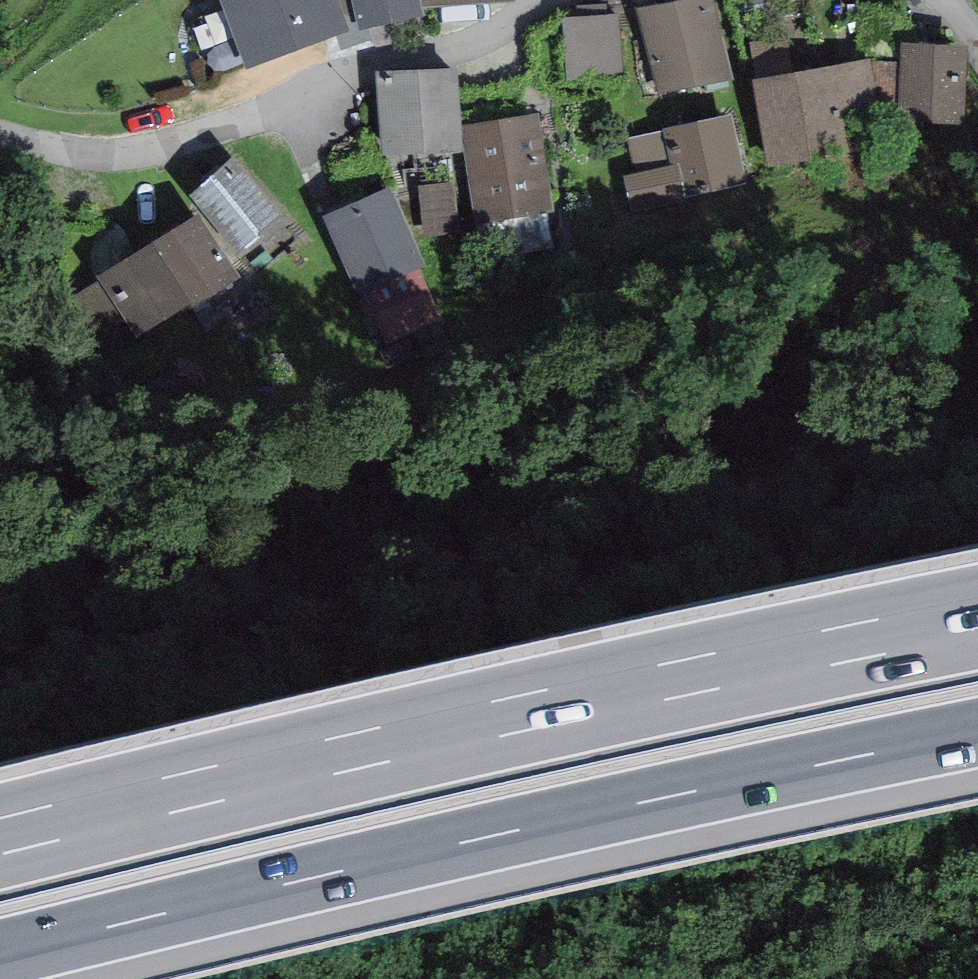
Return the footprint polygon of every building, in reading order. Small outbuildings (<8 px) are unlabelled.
[(245,70),(336,38),(348,33),(336,0),(220,0),(245,70)] [(348,33),(336,38),(339,51),(371,39),(369,29),(359,31),(352,0),(336,0),(348,33)] [(359,31),(369,29),(423,16),(420,0),(352,0),(359,31)] [(422,10),(514,2),(514,0),(422,0),(422,10)] [(715,0),(681,0),(638,9),(656,94),(732,78),(715,0)] [(578,17),(561,18),(565,82),(623,78),(618,14),(607,15),(606,3),(577,5),(578,17)] [(967,44),(900,41),(899,62),(897,107),(896,124),(964,127),(967,44)] [(871,58),(751,79),(766,167),(887,146),(880,108),(872,62),(871,58)] [(899,62),(872,62),(880,108),(897,107),(899,62)] [(458,67),(375,72),(380,156),(463,151),(461,125),(458,67)] [(538,114),(461,125),(463,151),(476,226),(552,211),(538,114)] [(746,186),(731,114),(626,137),(634,174),(623,177),(631,211),(746,186)] [(281,215),(232,158),(189,194),(239,251),(281,215)] [(453,183),(419,186),(423,237),(458,234),(453,183)] [(390,187),(322,216),(357,297),(365,293),(388,345),(440,323),(417,269),(425,266),(390,187)] [(200,215),(98,276),(101,281),(63,304),(94,355),(132,332),(139,344),(241,284),(200,215)]
